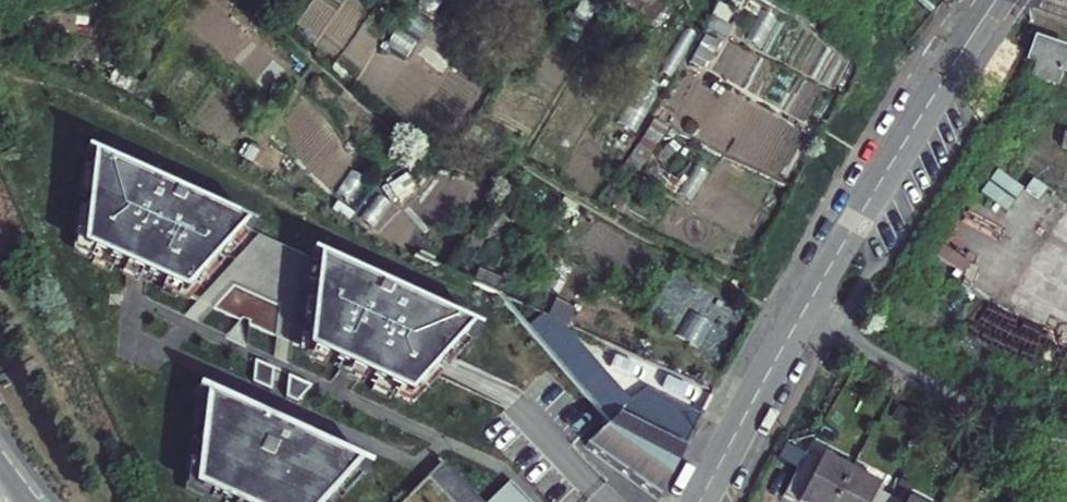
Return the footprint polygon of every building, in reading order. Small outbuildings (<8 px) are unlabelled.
[(616,3),(655,22),(666,0),(618,0),(616,3)] [(1033,76),(1056,84),(1065,54),(1033,44),(1028,62),(1036,64),(1033,76)] [(244,230),(91,160),(81,250),(184,297),(244,230)] [(467,332),(316,263),(305,352),(406,398),(467,332)] [(520,323),(533,311),(495,294),(520,323)] [(619,416),(649,432),(657,414),(622,395),(565,325),(542,315),(526,329),(609,423),(619,416)] [(274,370),(256,362),(254,384),(272,392),(274,370)] [(312,388),(289,377),(287,399),(297,404),(312,388)] [(198,396),(188,487),(217,501),(319,501),(352,467),(360,470),(362,466),(191,388),(189,392),(198,396)] [(621,472),(656,497),(657,496),(682,449),(699,416),(666,398),(657,414),(649,432),(619,416),(609,423),(584,445),(621,472)] [(880,487),(884,480),(829,450),(825,458),(810,450),(788,490),(809,501),(906,501),(880,487)] [(469,494),(437,462),(422,475),(449,501),(476,501),(469,494)] [(469,494),(476,501),(527,501),(495,469),(469,494)]
